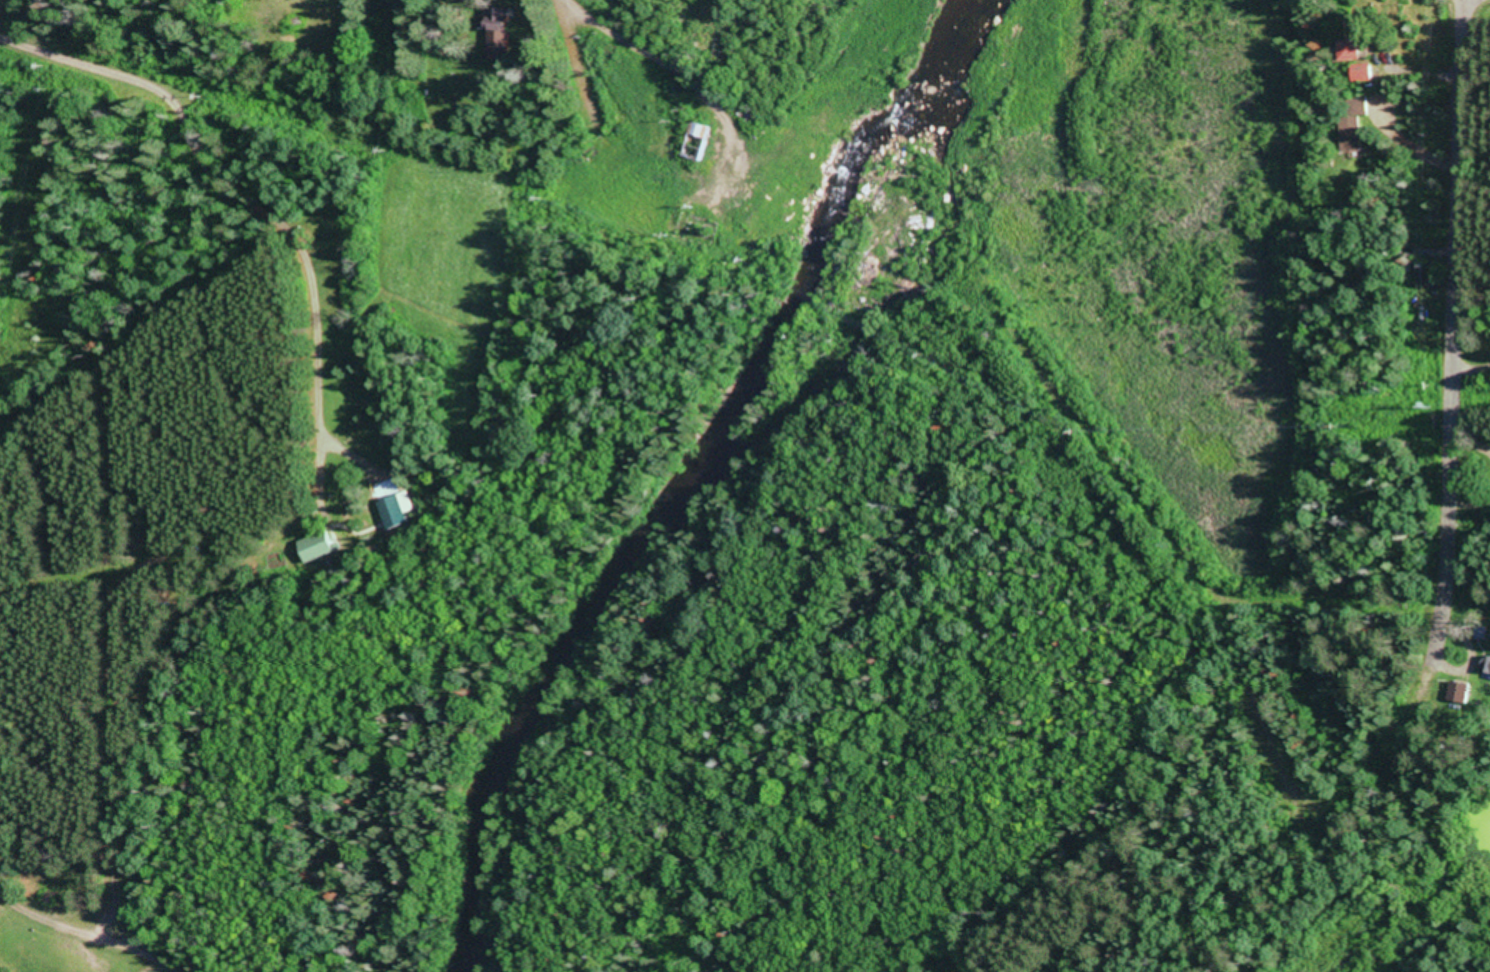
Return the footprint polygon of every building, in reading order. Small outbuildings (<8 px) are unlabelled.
[(492,56),(514,56),(515,5),(492,4),(492,56)] [(1369,77),(1369,63),(1350,63),(1350,77),(1369,77)] [(1339,115),(1340,150),(1359,149),(1359,114),(1339,115)] [(717,123),(699,117),(688,153),(705,159),(717,123)] [(393,527),(413,518),(402,492),(382,500),(393,527)] [(302,538),(310,561),(344,549),(336,527),(302,538)] [(1487,625),(1475,627),(1477,637),(1488,635),(1487,625)] [(1467,680),(1449,680),(1449,701),(1466,701),(1467,680)]
